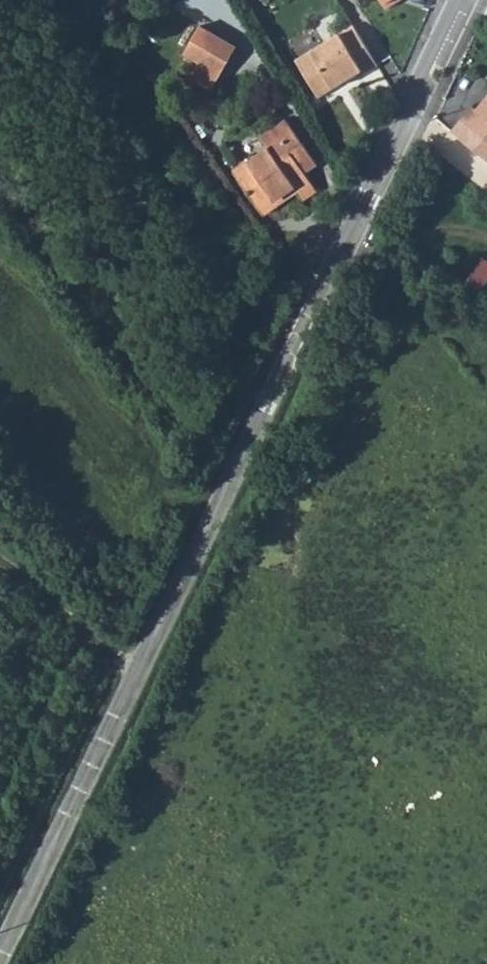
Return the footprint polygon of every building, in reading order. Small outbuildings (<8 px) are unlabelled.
[(387,9),(400,0),(399,0),(381,0),(387,9)] [(354,25),(296,60),(319,97),(361,70),(363,74),(379,65),(354,25)] [(237,47),(200,26),(184,53),(221,74),(237,47)] [(446,144),(486,175),(486,102),(486,101),(474,117),(469,113),(446,144)] [(317,164),(287,120),(260,138),(267,149),(234,172),(263,213),(277,204),(274,199),(293,186),(302,199),(316,189),(305,172),(317,164)]
